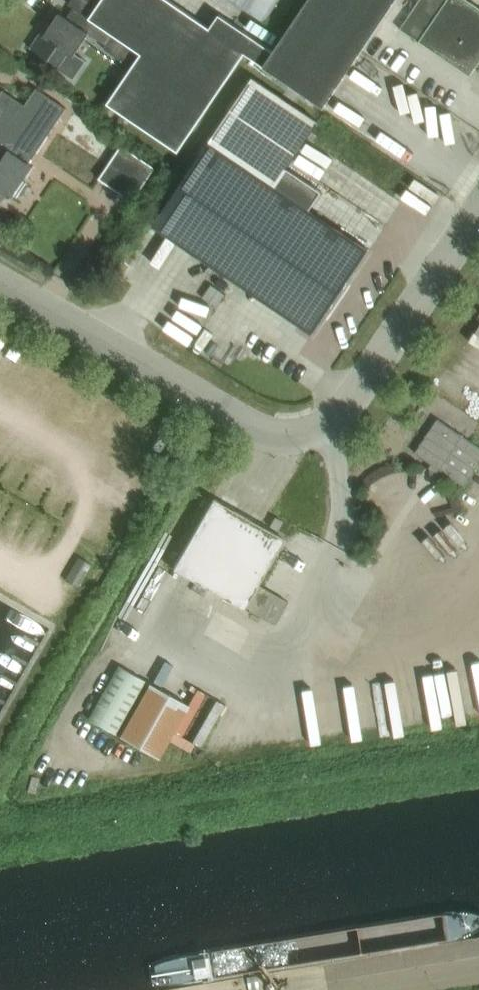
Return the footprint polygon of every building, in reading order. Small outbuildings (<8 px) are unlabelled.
[(111,98),(107,104),(178,152),(245,53),(324,107),(396,0),(309,0),(273,52),(221,12),(210,28),(168,0),(87,0),(98,7),(90,19),(84,29),(89,34),(106,45),(104,48),(132,67),(132,68),(111,98)] [(265,22),(280,0),(232,0),(265,22)] [(400,29),(419,42),(470,76),(478,62),(478,8),(467,0),(419,0),(400,29)] [(84,29),(68,18),(60,13),(45,35),(41,33),(31,48),(60,67),(69,53),(74,57),(89,34),(84,29)] [(252,78),(209,142),(275,187),(218,269),(304,327),(316,309),(321,312),(365,248),(338,230),(309,210),(321,192),(286,169),(318,122),(252,78)] [(67,109),(37,89),(25,106),(3,91),(0,95),(0,191),(8,197),(12,199),(34,166),(30,164),(67,109)] [(209,142),(153,225),(218,269),(275,187),(209,142)] [(122,148),(104,178),(137,199),(156,170),(122,148)] [(360,209),(387,214),(392,190),(365,185),(360,209)] [(0,191),(0,197),(2,201),(8,197),(0,191)] [(125,253),(116,265),(125,271),(134,259),(125,253)] [(415,453),(464,486),(478,464),(478,447),(437,419),(415,453)] [(275,623),(287,602),(257,585),(283,538),(212,498),(172,569),(243,609),(245,606),(275,623)] [(277,531),(282,521),(275,517),(269,526),(277,531)] [(80,587),(93,564),(80,557),(67,580),(80,587)] [(118,735),(148,683),(120,667),(90,719),(118,735)] [(188,705),(148,683),(118,735),(158,758),(188,705)]
